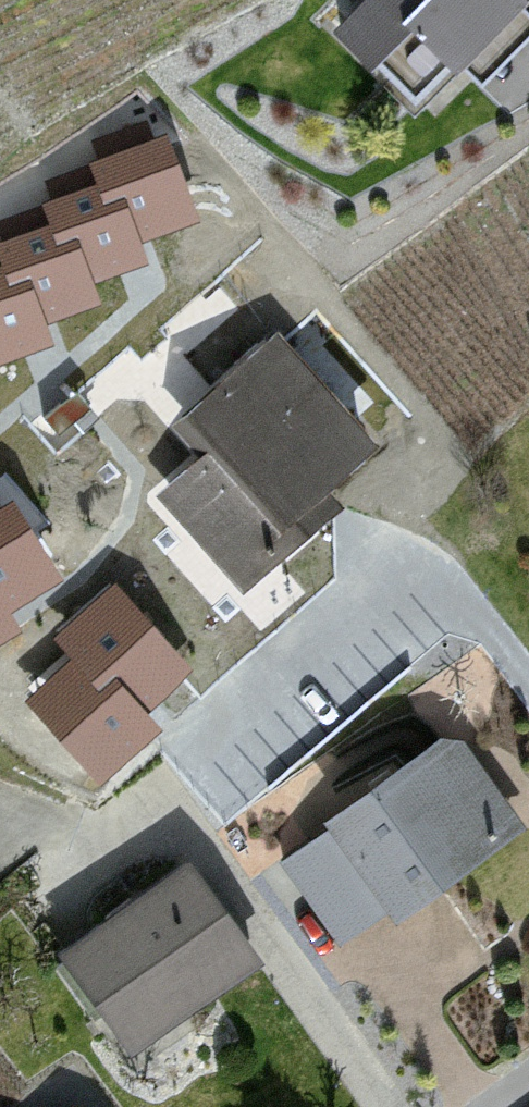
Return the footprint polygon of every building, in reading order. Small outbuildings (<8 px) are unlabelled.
[(327,44),(401,122),(454,82),(473,96),(528,43),(528,32),(496,0),(370,0),(327,44)] [(164,142),(98,166),(105,186),(48,207),(56,228),(0,248),(8,269),(0,272),(0,361),(48,343),(41,323),(98,303),(91,283),(145,263),(136,240),(193,220),(164,142)] [(272,340),(163,436),(194,466),(153,500),(238,604),(332,519),(319,497),(370,454),(272,340)] [(0,466),(0,495),(17,482),(3,463),(0,466)] [(12,508),(0,516),(0,639),(13,631),(2,615),(58,580),(12,508)] [(190,670),(116,589),(59,641),(78,662),(34,702),(102,776),(150,732),(137,718),(190,670)] [(319,840),(279,869),(332,952),(379,916),(388,928),(516,833),(459,749),(432,742),(313,830),(319,840)] [(185,864),(48,963),(121,1061),(257,973),(185,864)]
